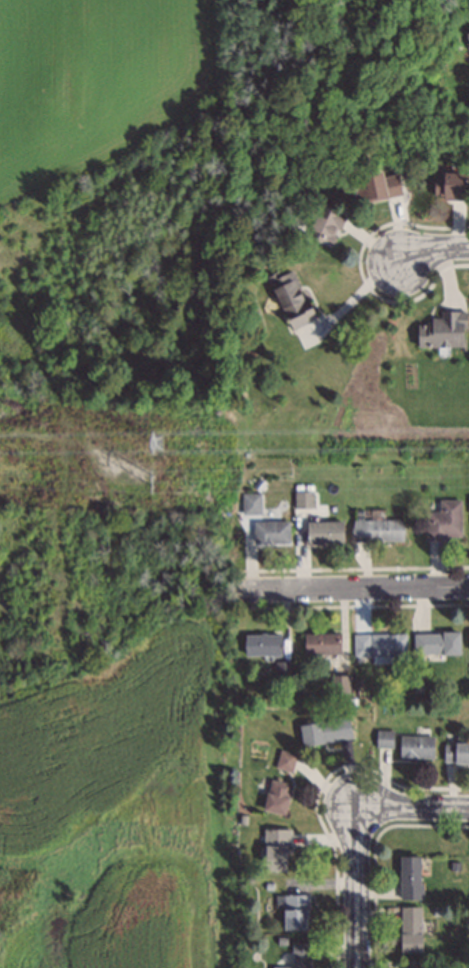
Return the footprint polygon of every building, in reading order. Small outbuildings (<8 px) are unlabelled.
[(352,182),(357,206),(401,198),(396,174),(352,182)] [(465,202),(465,176),(434,176),(434,202),(465,202)] [(302,237),(331,250),(346,215),(317,202),(302,237)] [(291,332),(314,321),(293,274),(269,285),(291,332)] [(440,323),(417,323),(417,350),(465,350),(465,314),(440,314),(440,323)] [(313,510),(313,492),(295,492),(295,510),(313,510)] [(261,496),(243,496),(243,516),(261,516),(261,496)] [(426,541),(460,541),(460,501),(438,501),(438,512),(426,512),(426,541)] [(353,521),(353,544),(404,544),(404,521),(353,521)] [(289,523),(253,523),(253,544),(289,544),(289,523)] [(306,523),(306,544),(343,544),(343,523),(306,523)] [(459,633),(413,633),(413,656),(459,656),(459,633)] [(340,635),(304,635),(304,657),(340,657),(340,635)] [(245,636),(245,657),(281,657),(281,636),(245,636)] [(353,659),(407,659),(407,636),(353,636),(353,659)] [(299,726),(303,748),(352,740),(349,718),(299,726)] [(393,732),(377,732),(377,749),(393,749),(393,732)] [(399,759),(434,759),(434,738),(399,738),(399,759)] [(445,743),(445,764),(468,764),(468,743),(445,743)] [(276,770),(292,773),(296,755),(279,752),(276,770)] [(285,816),(291,785),(269,781),(263,812),(285,816)] [(289,830),(264,830),(264,871),(289,871),(289,830)] [(399,858),(399,900),(421,900),(421,858),(399,858)] [(283,897),(283,931),(309,931),(309,897),(283,897)] [(422,953),(422,909),(401,909),(401,953),(422,953)] [(309,945),(292,945),(292,967),(309,967),(309,945)]
